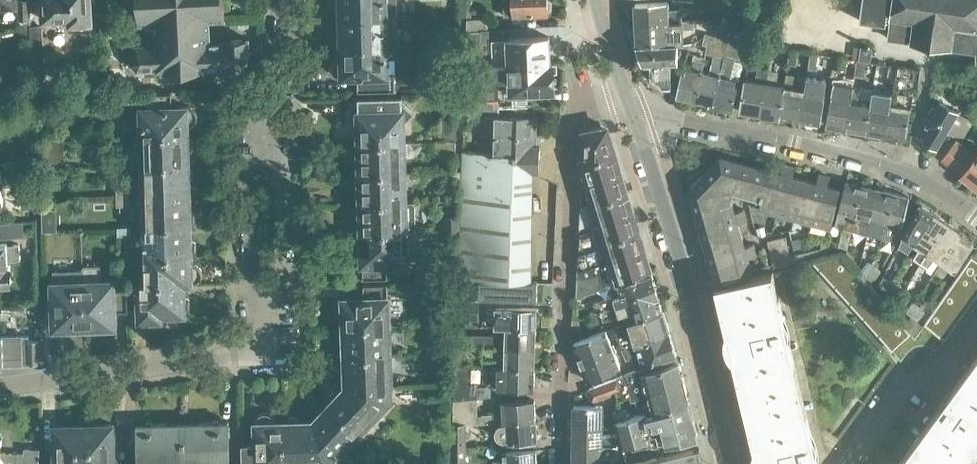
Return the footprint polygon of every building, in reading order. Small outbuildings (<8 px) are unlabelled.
[(30,21),(30,0),(19,0),(19,26),(30,21)] [(44,19),(72,18),(72,21),(93,21),(92,1),(96,1),(96,0),(43,0),(44,19)] [(157,35),(211,31),(210,18),(223,18),(223,22),(225,22),(224,0),(139,0),(140,27),(143,27),(143,23),(156,22),(157,35)] [(341,18),(394,16),(394,15),(397,15),(397,0),(341,0),(341,1),(336,4),(336,13),(341,15),(341,18)] [(506,15),(513,14),(513,16),(550,14),(549,12),(553,8),(553,1),(551,0),(505,0),(506,15)] [(861,20),(892,24),(891,32),(888,31),(887,36),(890,36),(890,38),(913,41),(951,47),(951,49),(976,52),(976,66),(976,0),(864,0),(861,20)] [(669,10),(669,2),(635,3),(635,4),(631,6),(632,16),(635,18),(636,24),(682,21),(682,10),(669,10)] [(337,43),(342,45),(342,48),(395,46),(394,16),(341,18),(342,32),(337,35),(337,43)] [(469,29),(481,29),(494,28),(493,19),(469,19),(469,29)] [(637,43),(637,44),(671,42),(671,43),(678,43),(678,41),(684,41),(683,28),(695,28),(695,20),(682,21),(636,24),(636,29),(632,30),(633,41),(637,42),(637,43)] [(31,25),(30,21),(19,26),(0,34),(0,44),(1,48),(31,34),(31,25)] [(727,48),(733,49),(744,51),(742,50),(747,27),(735,25),(724,23),(722,35),(729,37),(727,48)] [(31,25),(31,34),(31,49),(43,49),(41,25),(31,25)] [(506,28),(494,28),(481,29),(482,42),(468,43),(468,63),(481,62),(494,62),(494,65),(554,62),(551,62),(550,36),(507,38),(506,28)] [(211,31),(157,35),(157,45),(138,46),(131,55),(131,61),(139,68),(165,67),(166,69),(162,69),(163,71),(208,69),(208,67),(207,67),(206,65),(210,65),(210,41),(211,41),(211,31)] [(709,44),(720,46),(727,48),(729,37),(722,35),(706,32),(704,43),(709,44)] [(460,34),(459,34),(447,35),(447,45),(459,45),(460,45),(460,34)] [(211,41),(210,41),(210,65),(227,64),(228,67),(246,67),(245,58),(248,58),(248,57),(249,57),(249,37),(227,38),(227,41),(211,41)] [(645,65),(652,65),(652,75),(664,85),(671,84),(672,83),(671,65),(670,65),(670,62),(678,61),(679,55),(678,43),(671,43),(671,42),(637,44),(641,55),(645,65)] [(707,53),(718,55),(720,46),(709,44),(707,53)] [(861,46),(860,58),(860,59),(872,61),(874,48),(870,47),(870,45),(865,44),(864,46),(861,46)] [(459,45),(447,45),(447,56),(459,56),(460,55),(460,45),(459,45)] [(342,48),(343,55),(343,57),(342,56),(340,56),(337,57),(336,57),(335,59),(333,60),(333,62),(332,63),(332,64),(332,66),(332,67),(332,68),(333,70),(334,72),(335,73),(336,74),(338,75),(340,75),(341,75),(358,75),(359,89),(397,88),(395,46),(342,48)] [(720,46),(718,55),(731,59),(733,49),(727,48),(720,46)] [(748,55),(749,55),(770,58),(771,50),(749,47),(748,55)] [(744,51),(733,49),(731,59),(742,61),(745,51),(744,51)] [(797,65),(800,50),(790,49),(788,63),(797,65)] [(820,53),(811,52),(809,65),(818,67),(820,53)] [(677,96),(696,101),(702,71),(706,57),(695,55),(693,69),(683,67),(677,96)] [(845,70),(847,57),(834,55),(831,74),(837,75),(838,69),(845,70)] [(858,60),(855,73),(864,75),(867,61),(858,60)] [(556,91),(554,62),(494,65),(495,86),(482,86),(481,62),(468,63),(467,104),(533,103),(533,102),(532,93),(556,91)] [(896,85),(916,89),(917,89),(920,68),(899,65),(896,85)] [(756,81),(746,79),(740,111),(761,114),(768,71),(758,69),(756,81)] [(702,71),(696,101),(715,105),(721,76),(702,71)] [(761,114),(780,117),(785,85),(777,84),(779,72),(768,71),(761,114)] [(451,86),(462,86),(461,74),(450,74),(451,86)] [(786,85),(785,85),(780,117),(800,120),(807,77),(788,74),(786,85)] [(738,80),(721,76),(715,105),(732,109),(738,80)] [(800,120),(819,123),(824,92),(826,80),(807,77),(800,120)] [(827,125),(847,128),(853,88),(833,85),(832,93),(827,125)] [(847,128),(867,131),(873,90),(859,87),(859,89),(853,88),(847,128)] [(867,131),(887,134),(893,93),(873,90),(867,131)] [(906,138),(913,95),(893,91),(893,93),(887,134),(906,137),(906,138)] [(142,109),(142,136),(187,134),(187,123),(189,124),(191,123),(193,123),(195,121),(196,119),(197,118),(197,117),(197,116),(197,115),(197,114),(197,112),(196,110),(195,109),(193,108),(191,107),(189,106),(173,107),(172,92),(149,93),(150,108),(142,109)] [(359,140),(359,142),(407,141),(406,122),(417,110),(405,100),(405,96),(358,97),(359,126),(354,128),(354,137),(359,140)] [(924,139),(938,147),(959,112),(941,101),(937,108),(933,106),(928,114),(931,117),(927,124),(931,127),(924,139)] [(531,281),(533,172),(540,172),(541,144),(537,144),(538,115),(536,115),(536,102),(533,102),(533,103),(467,104),(467,116),(486,117),(485,133),(495,133),(495,152),(464,150),(462,300),(479,301),(480,280),(531,281)] [(440,129),(440,138),(456,138),(456,119),(447,119),(447,129),(440,129)] [(583,131),(583,148),(583,158),(614,149),(607,126),(583,131)] [(131,167),(143,166),(188,164),(188,150),(193,146),(192,138),(187,135),(187,134),(142,136),(143,153),(131,153),(131,167)] [(957,140),(947,153),(943,159),(953,167),(970,143),(966,147),(957,140)] [(408,171),(407,141),(359,142),(359,156),(355,159),(355,169),(360,171),(360,173),(408,171)] [(441,154),(455,154),(455,141),(435,141),(435,149),(441,154)] [(970,143),(953,167),(963,174),(976,154),(976,148),(970,143)] [(622,173),(614,149),(583,158),(582,183),(587,184),(587,183),(622,173)] [(976,186),(976,154),(963,174),(962,175),(976,186)] [(689,189),(695,209),(732,198),(734,189),(747,192),(754,165),(741,161),(740,162),(721,157),(718,159),(691,186),(692,187),(689,189)] [(188,166),(188,164),(143,166),(144,196),(189,194),(189,179),(194,176),(194,169),(188,166)] [(782,173),(754,165),(747,192),(752,194),(750,203),(760,206),(760,207),(795,216),(805,179),(793,176),(795,167),(785,164),(782,173)] [(0,172),(0,202),(4,202),(0,186),(6,182),(32,177),(29,166),(0,172)] [(361,188),(361,202),(408,201),(408,171),(360,173),(360,174),(355,177),(355,186),(361,188)] [(627,191),(622,173),(587,183),(587,184),(593,202),(627,191)] [(830,176),(819,173),(817,182),(805,179),(795,216),(830,226),(840,189),(828,185),(830,176)] [(844,224),(839,245),(848,247),(863,185),(847,181),(846,180),(837,222),(844,224)] [(864,218),(871,219),(879,189),(863,185),(848,247),(856,249),(860,232),(861,232),(864,218)] [(867,234),(874,235),(883,238),(894,192),(879,189),(871,219),(867,234)] [(580,227),(592,225),(591,224),(602,220),(633,211),(627,191),(593,202),(581,206),(580,227)] [(894,192),(883,238),(891,240),(895,225),(903,227),(910,196),(894,192)] [(190,224),(190,222),(195,218),(194,210),(190,208),(189,194),(144,196),(144,225),(190,224)] [(131,196),(117,196),(117,206),(131,206),(131,196)] [(694,209),(704,244),(742,234),(738,222),(747,219),(744,208),(735,211),(732,199),(732,198),(695,209),(694,209)] [(361,218),(362,233),(409,231),(419,231),(418,201),(408,201),(361,202),(361,203),(356,207),(356,216),(361,218)] [(934,213),(920,203),(908,222),(902,238),(906,240),(907,236),(914,241),(934,213)] [(56,232),(56,208),(41,208),(41,232),(56,232)] [(579,249),(607,240),(639,230),(633,211),(602,220),(591,224),(592,225),(593,231),(580,235),(579,249)] [(948,222),(934,213),(914,241),(920,245),(914,255),(923,261),(948,222)] [(459,217),(446,218),(446,230),(459,230),(459,217)] [(0,222),(0,236),(24,235),(23,220),(0,222)] [(960,230),(948,222),(923,261),(928,264),(935,254),(942,259),(960,230)] [(190,239),(190,224),(144,225),(145,255),(191,254),(191,251),(196,248),(195,240),(190,239)] [(118,236),(132,235),(131,226),(118,226),(118,236)] [(607,261),(613,259),(645,249),(639,230),(607,240),(579,249),(578,270),(607,261)] [(975,239),(960,230),(942,259),(951,265),(951,266),(948,269),(954,273),(957,268),(956,268),(975,239)] [(410,263),(409,231),(362,233),(356,236),(357,246),(362,248),(363,278),(387,277),(410,276),(410,263)] [(745,245),(742,234),(704,244),(715,280),(752,269),(748,256),(757,254),(754,243),(745,245)] [(786,236),(768,240),(774,266),(828,253),(829,235),(822,235),(822,248),(790,255),(786,236)] [(808,237),(792,239),(793,248),(806,246),(808,237)] [(12,280),(10,262),(9,262),(9,259),(21,258),(20,243),(7,244),(7,242),(0,243),(0,281),(12,280)] [(578,270),(578,278),(594,276),(598,289),(651,269),(645,249),(613,259),(607,261),(578,270)] [(904,320),(844,254),(841,251),(810,258),(890,347),(902,359),(904,355),(905,354),(906,353),(906,352),(907,352),(907,351),(908,351),(909,349),(912,348),(913,347),(917,346),(919,345),(922,345),(925,345),(927,345),(932,346),(934,348),(937,350),(944,339),(948,334),(955,325),(959,319),(963,314),(970,305),(974,299),(976,295),(976,292),(976,291),(976,259),(974,257),(975,256),(975,255),(973,254),(939,304),(938,306),(932,314),(927,321),(924,324),(915,336),(907,327),(909,326),(904,320)] [(145,255),(146,282),(146,283),(184,282),(192,282),(194,282),(196,281),(197,281),(198,280),(200,278),(201,277),(202,276),(202,274),(202,273),(202,271),(202,270),(202,269),(201,268),(200,266),(199,265),(197,264),(195,264),(193,263),(192,264),(191,264),(191,254),(145,255)] [(869,272),(875,265),(868,261),(863,267),(869,272)] [(114,310),(129,310),(129,290),(117,290),(117,277),(102,278),(101,265),(99,265),(83,265),(83,266),(83,278),(85,326),(87,326),(90,331),(98,330),(100,325),(115,325),(114,310)] [(881,270),(875,265),(869,272),(876,277),(881,270)] [(716,285),(757,456),(816,442),(814,437),(812,433),(791,344),(791,340),(791,337),(790,333),(789,330),(788,326),(787,323),(786,320),(784,316),(773,271),(716,285)] [(596,302),(601,313),(626,303),(658,292),(652,273),(618,286),(620,294),(596,302)] [(594,276),(578,278),(577,297),(598,289),(594,276)] [(878,285),(882,287),(888,278),(884,276),(878,285)] [(83,278),(53,279),(55,326),(69,326),(73,331),(81,331),(83,326),(85,326),(83,278)] [(888,278),(882,287),(899,298),(905,289),(888,278)] [(480,298),(537,298),(538,282),(480,281),(480,298)] [(189,298),(184,296),(184,282),(146,283),(146,282),(136,282),(137,310),(129,310),(129,323),(141,323),(141,318),(144,318),(147,322),(155,322),(158,317),(161,317),(161,313),(184,312),(184,309),(189,306),(189,298)] [(345,316),(345,327),(389,325),(388,283),(363,284),(364,298),(344,298),(343,298),(341,298),(340,299),(338,299),(336,301),(335,302),(335,303),(334,305),(333,307),(333,308),(334,310),(334,311),(335,312),(336,313),(337,315),(338,315),(339,316),(341,317),(343,317),(345,316)] [(452,292),(448,292),(435,293),(436,309),(452,308),(452,292)] [(626,303),(601,313),(604,321),(627,313),(630,322),(664,311),(658,292),(626,303)] [(910,297),(903,293),(895,307),(901,311),(910,297)] [(479,320),(479,301),(462,300),(461,312),(461,320),(479,320)] [(918,319),(925,312),(914,303),(907,311),(912,314),(904,320),(909,326),(907,327),(915,336),(924,324),(918,319)] [(507,326),(507,327),(537,328),(537,307),(498,306),(497,326),(507,326)] [(613,327),(621,347),(632,343),(671,332),(670,331),(664,311),(630,322),(613,327)] [(345,327),(339,331),(340,340),(345,342),(346,357),(390,355),(389,325),(345,327)] [(536,347),(537,328),(507,327),(506,334),(456,333),(456,346),(469,346),(484,346),(484,347),(495,347),(536,347)] [(591,336),(574,342),(573,343),(581,361),(615,348),(613,343),(611,343),(606,330),(591,334),(591,336)] [(677,353),(671,332),(632,343),(637,358),(641,356),(643,364),(677,353)] [(24,363),(24,347),(3,347),(3,335),(0,335),(0,364),(24,363)] [(28,362),(41,361),(40,339),(28,340),(28,362)] [(449,340),(438,340),(438,353),(449,352),(449,340)] [(627,361),(637,358),(632,343),(621,347),(627,361)] [(469,358),(469,346),(456,346),(455,365),(462,365),(463,358),(469,358)] [(536,347),(495,347),(484,347),(484,357),(506,357),(506,367),(535,368),(536,347)] [(616,350),(615,348),(581,361),(588,380),(620,367),(614,352),(616,350)] [(429,354),(417,354),(417,365),(430,365),(429,354)] [(346,372),(347,386),(391,385),(390,355),(346,357),(341,361),(341,369),(346,372)] [(953,389),(950,391),(947,394),(945,396),(943,399),(941,402),(939,405),(937,408),(936,412),(898,463),(968,463),(976,452),(976,355),(953,389)] [(628,386),(631,396),(685,383),(679,361),(646,372),(642,373),(644,381),(628,386)] [(455,365),(454,385),(468,386),(468,365),(462,365),(455,365)] [(535,388),(535,368),(506,367),(495,366),(494,387),(535,388)] [(594,401),(608,396),(616,393),(622,390),(617,377),(594,385),(590,387),(594,401)] [(690,402),(685,383),(631,396),(632,401),(636,400),(638,406),(640,412),(652,409),(652,412),(690,402)] [(347,386),(341,392),(334,391),(329,396),(331,403),(330,404),(360,431),(392,399),(391,385),(347,386)] [(491,387),(468,386),(454,385),(454,400),(477,398),(491,397),(491,387)] [(621,409),(616,393),(608,396),(614,410),(621,409)] [(478,416),(477,398),(454,400),(454,425),(466,424),(488,424),(488,416),(478,416)] [(490,422),(536,420),(535,399),(503,401),(503,409),(488,409),(488,416),(488,424),(490,424),(490,422)] [(653,446),(697,436),(698,436),(690,402),(652,412),(653,415),(646,416),(646,413),(629,417),(626,407),(621,409),(614,410),(617,421),(620,432),(623,444),(624,447),(646,441),(647,445),(652,444),(653,446)] [(322,412),(314,421),(316,463),(329,463),(360,431),(330,404),(323,403),(320,406),(322,412)] [(604,405),(596,405),(574,405),(574,425),(604,425),(604,405)] [(284,422),(275,422),(275,421),(275,420),(274,418),(274,417),(273,415),(272,414),(270,413),(269,412),(268,412),(265,411),(263,412),(261,413),(259,414),(258,415),(257,417),(257,418),(256,420),(256,421),(257,423),(257,442),(242,443),(243,463),(286,463),(284,422)] [(284,422),(286,463),(316,463),(314,421),(300,421),(296,416),(289,416),(286,422),(284,422)] [(207,421),(208,463),(230,463),(230,444),(232,444),(231,424),(229,424),(229,420),(207,421)] [(503,441),(537,439),(536,420),(490,422),(490,424),(488,424),(488,432),(494,432),(495,433),(495,434),(496,435),(496,436),(497,437),(499,438),(501,439),(503,439),(503,441)] [(161,422),(162,463),(184,463),(183,421),(161,422)] [(183,421),(184,463),(208,463),(207,421),(183,421)] [(161,422),(138,423),(138,427),(136,427),(137,447),(138,447),(139,463),(162,463),(161,422)] [(84,424),(85,463),(114,463),(114,458),(115,458),(114,440),(113,440),(112,423),(84,424)] [(84,424),(55,425),(56,442),(55,442),(55,460),(57,460),(57,463),(85,463),(84,424)] [(454,447),(466,446),(466,424),(454,425),(454,447)] [(604,425),(574,425),(573,444),(618,445),(623,444),(620,432),(615,434),(604,434),(604,425)] [(2,438),(0,437),(0,463),(38,463),(39,450),(23,449),(23,454),(1,453),(2,438)] [(819,461),(819,459),(819,455),(818,452),(818,450),(817,447),(817,445),(816,442),(757,456),(759,463),(820,463),(819,461)] [(618,445),(573,444),(573,463),(603,463),(603,457),(621,456),(618,445)] [(466,446),(454,447),(453,463),(466,463),(466,446)] [(700,450),(700,449),(699,447),(630,463),(703,463),(700,450)] [(537,449),(505,450),(505,460),(494,461),(494,463),(537,463),(537,449)]
